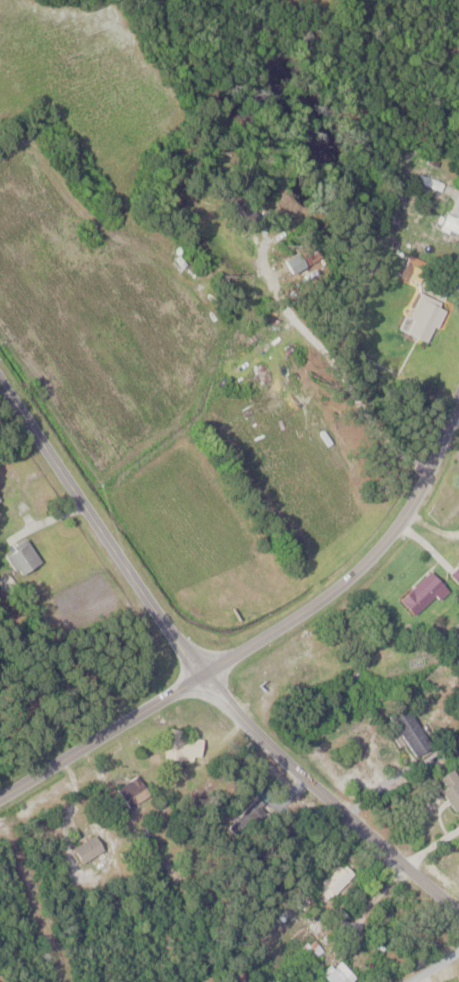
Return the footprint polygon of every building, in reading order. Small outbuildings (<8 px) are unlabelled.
[(439,211),(432,226),(456,237),(453,244),(458,247),(458,220),(439,211)] [(87,228),(95,239),(101,234),(94,223),(87,228)] [(412,292),(397,332),(422,341),(437,302),(412,292)] [(11,552),(26,576),(48,562),(33,539),(11,552)] [(433,599),(442,590),(422,570),(392,600),(408,616),(428,595),(433,599)] [(406,757),(425,746),(399,703),(381,714),(406,757)] [(209,756),(209,736),(181,736),(181,756),(209,756)] [(447,767),(428,778),(449,812),(455,808),(458,815),(458,786),(447,767)] [(158,793),(144,773),(122,787),(136,808),(158,793)] [(112,850),(104,834),(80,845),(88,862),(112,850)] [(324,897),(346,873),(332,860),(310,884),(324,897)] [(332,959),(315,974),(323,981),(341,981),(347,976),(332,959)]
